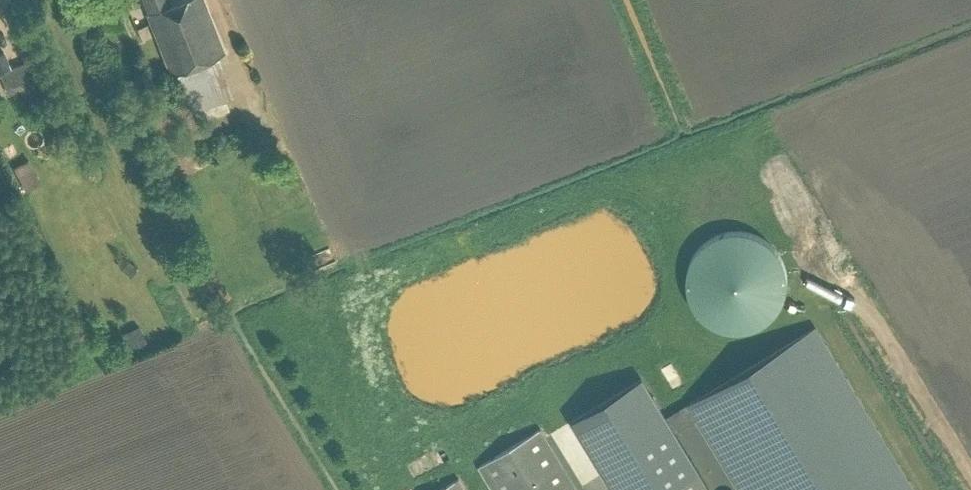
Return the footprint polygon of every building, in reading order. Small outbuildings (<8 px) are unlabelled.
[(189,112),(227,97),(225,90),(229,89),(216,55),(224,52),(203,0),(176,0),(170,2),(169,0),(144,0),(148,11),(146,12),(170,74),(174,72),(189,112)] [(0,52),(0,71),(8,93),(41,80),(32,58),(10,67),(3,51),(0,52)] [(0,149),(0,150),(5,160),(16,155),(11,144),(0,149)] [(28,159),(14,167),(26,190),(40,182),(28,159)] [(688,258),(692,305),(722,327),(754,325),(768,306),(768,304),(774,304),(773,291),(778,285),(765,286),(762,290),(730,292),(726,289),(725,265),(748,233),(742,229),(709,231),(688,258)] [(141,324),(126,331),(134,347),(149,340),(141,324)] [(699,472),(674,430),(697,415),(743,489),(914,489),(815,327),(666,417),(642,378),(593,407),(573,419),(616,489),(710,489),(699,472)] [(541,427),(479,465),(494,489),(579,489),(541,427)] [(459,477),(438,489),(466,489),(459,477)]
